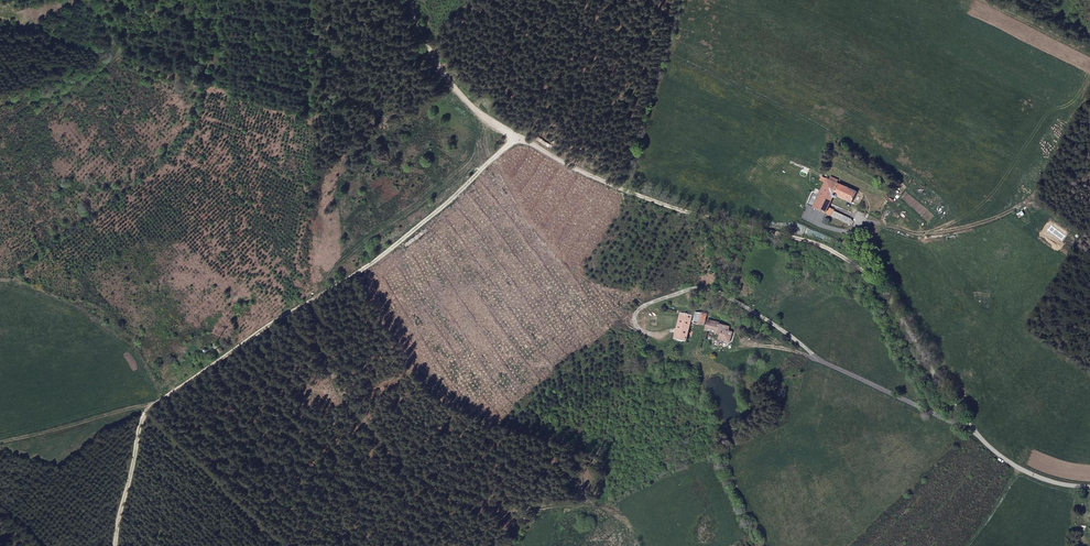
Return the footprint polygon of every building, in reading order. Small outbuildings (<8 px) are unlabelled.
[(828,207),(833,195),(852,202),(857,191),(837,182),(838,180),(830,176),(829,179),(826,177),(812,207),(825,213),(828,207)] [(859,205),(865,194),(858,190),(852,202),(859,205)] [(834,210),(828,207),(825,213),(831,216),(834,211),(834,210)] [(852,219),(834,211),(831,216),(844,222),(850,225),(852,219)] [(698,324),(700,313),(695,312),(692,323),(698,324)] [(679,313),(673,338),(686,341),(692,316),(679,313)] [(704,326),(707,315),(700,313),(698,324),(704,326)] [(730,326),(707,320),(704,330),(719,334),(718,339),(730,342),(732,332),(729,331),(730,326)]
